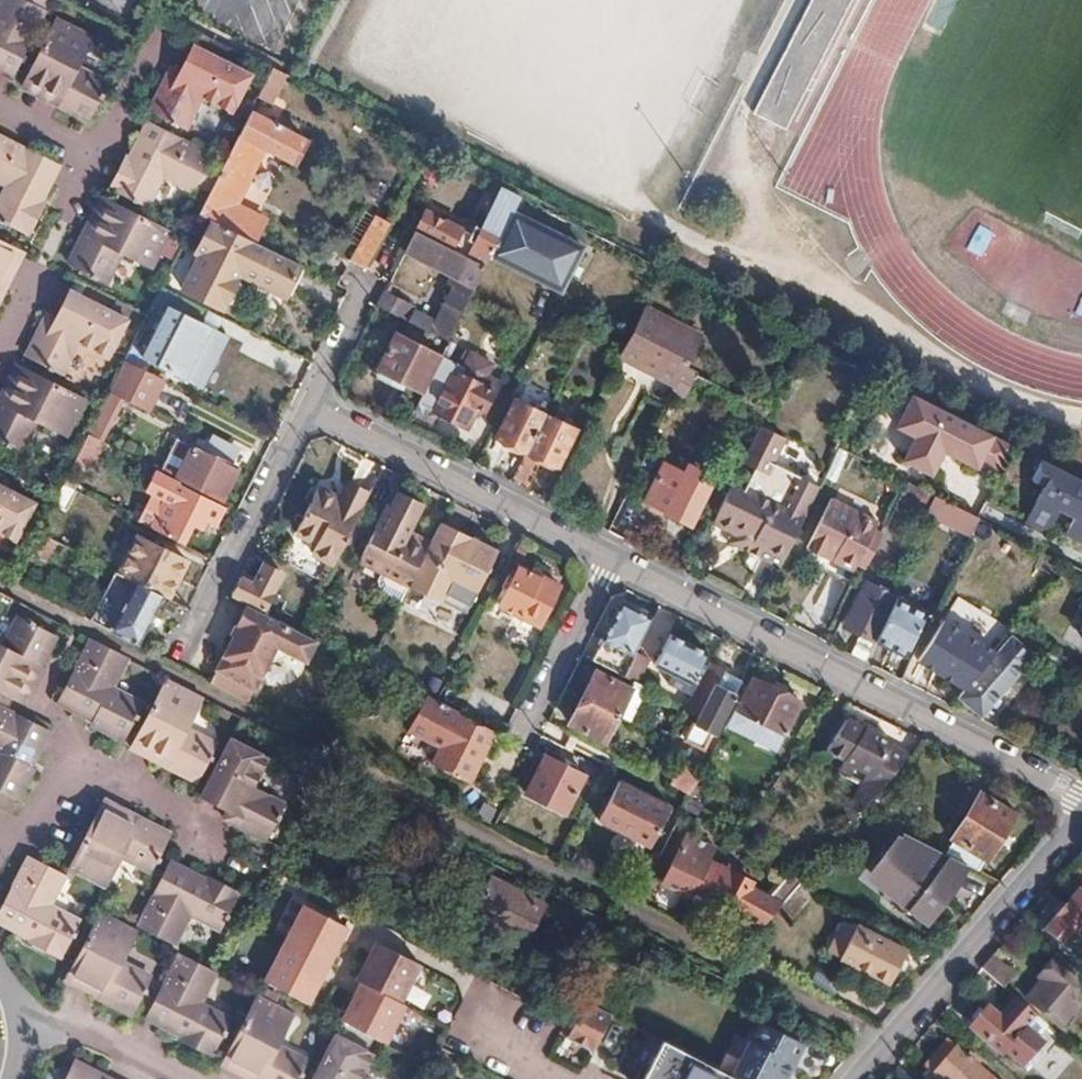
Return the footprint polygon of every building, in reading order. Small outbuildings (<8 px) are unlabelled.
[(48,0),(4,0),(0,7),(0,63),(13,70),(48,0)] [(754,111),(786,128),(852,0),(811,0),(754,111)] [(76,69),(92,37),(55,18),(23,81),(59,99),(55,106),(86,122),(89,115),(105,83),(76,69)] [(163,80),(148,111),(184,130),(200,98),(230,113),(249,75),(191,46),(178,72),(172,84),(163,80)] [(0,63),(0,74),(9,78),(13,70),(0,63)] [(172,84),(178,72),(170,67),(163,80),(172,84)] [(285,85),(272,78),(260,104),(273,110),(285,85)] [(59,99),(23,81),(20,88),(55,106),(59,99)] [(304,144),(249,116),(223,168),(198,216),(210,222),(254,244),(264,223),(230,205),(258,149),(294,167),(304,144)] [(133,161),(151,125),(143,121),(124,157),(133,161)] [(124,157),(108,189),(144,208),(161,177),(190,193),(209,155),(151,125),(133,161),(124,157)] [(3,186),(0,192),(0,221),(26,234),(41,204),(34,200),(53,163),(0,136),(0,185),(3,186)] [(431,158),(417,186),(433,194),(447,165),(431,158)] [(41,204),(61,167),(53,163),(34,200),(41,204)] [(514,213),(520,200),(500,190),(480,232),(475,230),(471,239),(431,218),(422,221),(414,235),(485,270),(492,256),(514,213)] [(90,239),(108,201),(102,198),(82,235),(90,239)] [(82,235),(66,265),(104,284),(119,254),(151,270),(170,232),(108,201),(90,239),(82,235)] [(561,290),(583,248),(514,213),(492,256),(561,290)] [(383,238),(390,225),(371,215),(346,259),(360,267),(365,270),(383,238)] [(254,244),(210,222),(194,252),(200,255),(182,293),(220,312),(233,289),(226,285),(232,272),(240,276),(285,300),(301,269),(254,244)] [(446,347),(485,270),(414,235),(404,256),(422,266),(424,263),(430,265),(433,261),(441,265),(451,262),(456,266),(445,289),(450,292),(432,329),(411,318),(414,311),(383,295),(376,310),(446,347)] [(12,250),(0,244),(0,271),(12,250)] [(21,255),(12,250),(0,271),(0,287),(2,289),(21,255)] [(233,289),(240,276),(232,272),(226,285),(233,289)] [(208,329),(201,325),(207,313),(160,290),(154,302),(168,309),(142,360),(182,381),(208,329)] [(38,325),(22,356),(59,375),(60,375),(77,344),(105,358),(123,321),(66,293),(53,320),(48,330),(38,325)] [(103,297),(99,307),(125,318),(129,308),(103,297)] [(681,368),(697,335),(643,309),(627,340),(681,368)] [(48,330),(53,320),(43,315),(38,325),(48,330)] [(392,339),(375,373),(417,395),(434,361),(392,339)] [(690,388),(696,375),(681,368),(627,340),(617,361),(670,388),(668,394),(683,402),(690,388)] [(470,404),(479,387),(459,377),(462,371),(440,359),(412,415),(420,419),(426,409),(463,429),(474,407),(470,404)] [(150,411),(164,383),(161,381),(124,361),(109,391),(150,411)] [(22,369),(16,366),(0,396),(0,401),(6,403),(22,369)] [(18,451),(19,451),(34,420),(66,436),(84,399),(22,369),(6,403),(0,401),(0,442),(18,451)] [(768,411),(696,375),(690,388),(761,423),(768,411)] [(1002,477),(1017,448),(904,391),(887,424),(907,434),(895,457),(925,473),(937,449),(969,464),(970,462),(1002,477)] [(525,455),(544,418),(515,404),(496,439),(525,455)] [(553,469),(571,432),(544,418),(525,455),(511,483),(523,489),(537,461),(553,469)] [(806,513),(819,487),(795,475),(786,490),(766,480),(787,439),(760,426),(741,464),(754,470),(744,489),(731,484),(711,523),(733,535),(730,542),(779,566),(806,513)] [(219,504),(236,470),(192,448),(174,481),(177,482),(219,504)] [(1044,462),(1034,482),(1047,488),(1028,525),(1051,535),(1062,512),(1077,519),(1069,536),(1081,543),(1081,481),(1044,462)] [(691,521),(709,486),(698,478),(700,474),(698,468),(692,465),(686,467),(683,471),(665,463),(646,499),(649,500),(651,510),(661,514),(669,509),(691,521)] [(210,528),(219,508),(160,479),(151,497),(169,507),(155,534),(179,547),(188,527),(198,532),(203,525),(210,528)] [(367,494),(344,483),(341,491),(363,502),(367,494)] [(945,501),(910,483),(899,503),(915,510),(919,505),(928,510),(926,515),(936,520),(945,501)] [(63,512),(73,492),(60,485),(50,507),(63,512)] [(31,504),(0,488),(0,535),(13,542),(31,504)] [(331,564),(363,502),(341,491),(337,498),(334,506),(327,502),(330,495),(315,488),(293,533),(313,543),(309,552),(331,564)] [(334,506),(337,498),(330,495),(327,502),(334,506)] [(857,568),(874,530),(878,524),(827,498),(803,549),(809,553),(808,555),(820,561),(821,559),(825,559),(827,553),(835,556),(835,565),(853,575),(857,568)] [(633,526),(641,510),(622,500),(613,518),(633,526)] [(476,593),(496,553),(439,524),(406,588),(439,604),(447,587),(458,584),(476,593)] [(406,588),(429,543),(406,532),(403,539),(389,532),(376,526),(358,562),(406,588)] [(406,532),(393,526),(389,532),(403,539),(406,532)] [(865,572),(884,534),(874,530),(857,568),(865,572)] [(55,543),(37,533),(26,553),(34,558),(41,544),(51,549),(55,543)] [(166,600),(185,562),(137,539),(118,575),(135,584),(161,598),(166,600)] [(261,610),(278,575),(259,566),(250,586),(238,580),(231,595),(261,610)] [(517,569),(498,607),(536,626),(555,587),(517,569)] [(874,642),(896,598),(866,583),(843,627),(860,635),(851,655),(864,662),(874,642)] [(136,646),(161,598),(135,584),(109,632),(136,646)] [(896,598),(874,642),(902,656),(924,613),(896,598)] [(305,663),(314,643),(265,617),(247,607),(245,605),(234,626),(242,630),(238,639),(232,636),(215,671),(253,690),(267,660),(272,662),(286,658),(288,654),(305,663)] [(621,678),(633,654),(630,652),(646,620),(622,606),(592,664),(621,678)] [(12,696),(30,661),(38,665),(53,633),(16,614),(1,643),(0,642),(0,690),(12,696)] [(238,639),(242,630),(234,626),(230,634),(232,636),(238,639)] [(1039,636),(1019,626),(1011,635),(1033,646),(1039,636)] [(669,634),(653,665),(688,682),(704,651),(669,634)] [(976,676),(991,658),(960,636),(950,649),(931,638),(914,663),(954,689),(955,687),(968,670),(976,676)] [(111,686),(124,658),(88,638),(58,696),(95,715),(90,723),(120,739),(139,701),(111,686)] [(977,714),(1030,655),(1017,641),(1013,642),(1009,638),(991,658),(976,676),(962,692),(958,696),(977,714)] [(633,684),(646,659),(634,652),(621,678),(633,684)] [(701,750),(708,734),(712,736),(731,697),(715,689),(721,678),(725,668),(707,660),(671,734),(701,750)] [(18,702),(38,665),(30,661),(12,696),(18,702)] [(962,692),(976,676),(968,670),(955,687),(962,692)] [(617,717),(628,692),(593,673),(580,698),(617,717)] [(212,744),(185,729),(199,697),(163,678),(133,739),(168,757),(165,764),(194,779),(212,744)] [(737,687),(721,678),(715,689),(731,697),(737,687)] [(753,681),(736,713),(784,738),(800,704),(753,681)] [(90,723),(95,715),(58,696),(54,705),(72,713),(90,723)] [(492,734),(456,716),(458,714),(422,696),(405,732),(429,745),(432,739),(441,743),(438,749),(432,764),(469,782),(492,734)] [(602,744),(617,717),(580,698),(566,725),(602,744)] [(39,726),(0,706),(0,790),(15,798),(31,767),(22,763),(39,726)] [(911,756),(892,748),(890,743),(847,721),(829,752),(847,762),(871,773),(862,785),(852,805),(863,812),(911,756)] [(40,750),(49,731),(39,726),(22,763),(31,767),(40,750)] [(228,738),(199,796),(226,809),(236,814),(231,824),(263,840),(282,801),(251,786),(266,756),(228,738)] [(168,757),(133,739),(129,746),(165,764),(168,757)] [(438,749),(441,743),(432,739),(429,745),(438,749)] [(692,794),(701,775),(661,753),(650,775),(669,786),(672,785),(692,794)] [(543,756),(523,794),(561,813),(580,775),(543,756)] [(871,773),(847,762),(840,774),(862,785),(871,773)] [(607,788),(587,828),(639,853),(641,854),(660,815),(607,788)] [(986,862),(1012,816),(977,795),(950,842),(953,844),(947,857),(970,869),(977,872),(983,860),(986,862)] [(132,824),(136,817),(126,811),(101,799),(97,806),(132,824)] [(148,871),(167,833),(136,817),(132,824),(97,806),(65,869),(103,888),(120,856),(148,871)] [(231,824),(236,814),(226,809),(221,819),(231,824)] [(862,816),(858,825),(868,829),(872,820),(862,816)] [(753,882),(710,860),(716,848),(688,833),(669,869),(685,877),(678,892),(734,920),(737,913),(751,919),(753,916),(766,923),(777,911),(800,885),(802,882),(800,877),(789,871),(767,896),(751,887),(753,882)] [(959,886),(970,869),(947,857),(908,836),(899,845),(896,843),(875,874),(905,894),(897,905),(931,928),(960,886),(959,886)] [(0,906),(0,915),(31,931),(26,940),(58,956),(77,919),(48,904),(64,873),(27,854),(0,906)] [(206,876),(169,857),(165,865),(202,883),(206,876)] [(165,865),(136,924),(173,942),(187,913),(217,928),(236,891),(206,876),(202,883),(165,865)] [(678,892),(685,877),(669,869),(662,883),(678,892)] [(495,879),(470,924),(517,948),(541,902),(495,879)] [(796,930),(825,897),(800,885),(777,911),(796,930)] [(1074,959),(1076,957),(1081,963),(1081,897),(1078,894),(1044,934),(1074,959)] [(353,930),(304,906),(265,983),(313,1007),(353,930)] [(98,909),(67,972),(102,990),(99,998),(129,1014),(150,976),(119,959),(136,930),(98,909)] [(0,915),(0,927),(26,940),(31,931),(0,915)] [(849,939),(841,957),(891,983),(908,951),(846,919),(838,934),(849,939)] [(841,957),(849,939),(838,934),(830,950),(841,957)] [(424,965),(376,941),(356,980),(360,982),(404,1004),(424,965)] [(177,953),(148,1011),(183,1029),(178,1038),(210,1055),(229,1018),(199,1003),(215,973),(177,953)] [(1015,973),(993,953),(981,968),(1003,987),(1015,973)] [(1081,993),(1081,976),(1074,969),(1070,973),(1055,960),(1039,978),(1043,982),(1027,999),(1060,1028),(1079,1006),(1075,1002),(1081,993)] [(612,1016),(632,979),(606,965),(587,1003),(612,1016)] [(99,998),(102,990),(67,972),(63,979),(99,998)] [(404,1004),(360,982),(341,1021),(390,1045),(410,1006),(404,1004)] [(224,1055),(259,1074),(257,1078),(295,1078),(305,1061),(276,1045),(293,1013),(257,993),(224,1055)] [(1032,1036),(1041,1027),(1012,1001),(997,1017),(984,1006),(980,1011),(976,1006),(964,1018),(969,1023),(967,1025),(999,1053),(1002,1049),(1021,1065),(1029,1057),(1040,1043),(1032,1036)] [(599,1041),(612,1016),(587,1003),(574,1027),(599,1041)] [(183,1029),(148,1011),(143,1021),(178,1038),(183,1029)] [(1026,1070),(1057,1034),(1044,1022),(1041,1027),(1032,1036),(1040,1043),(1029,1057),(1021,1065),(1026,1070)] [(798,1044),(757,1023),(730,1077),(734,1078),(780,1078),(798,1044)] [(599,1041),(574,1027),(566,1040),(592,1054),(599,1041)] [(311,1078),(358,1078),(370,1054),(333,1035),(311,1078)] [(947,1043),(925,1067),(939,1078),(988,1078),(947,1043)] [(667,1045),(655,1070),(673,1078),(734,1078),(730,1077),(667,1045)] [(450,1057),(436,1050),(431,1059),(445,1066),(450,1057)] [(259,1074),(224,1055),(221,1064),(252,1078),(257,1078),(259,1074)] [(60,1078),(99,1078),(101,1074),(72,1058),(60,1078)] [(655,1070),(650,1078),(673,1078),(655,1070)]
